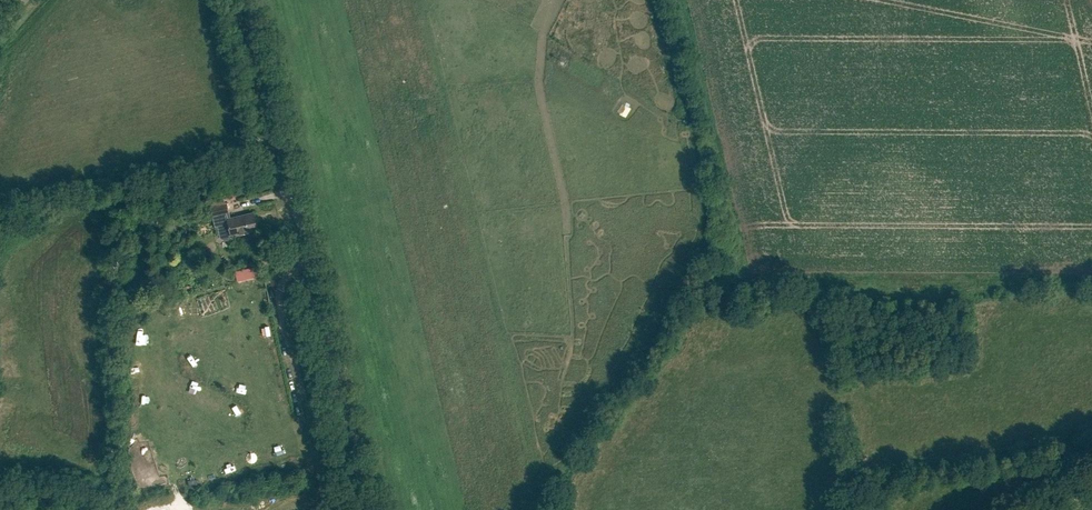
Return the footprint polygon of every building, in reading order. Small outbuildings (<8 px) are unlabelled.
[(229,218),(228,212),(229,211),(227,203),(211,207),(216,226),(218,226),(222,240),(233,237),(232,235),(258,229),(256,222),(258,221),(258,220),(258,217),(256,216),(255,217),(253,211),(229,218)] [(146,470),(159,467),(153,445),(140,448),(146,470)]
